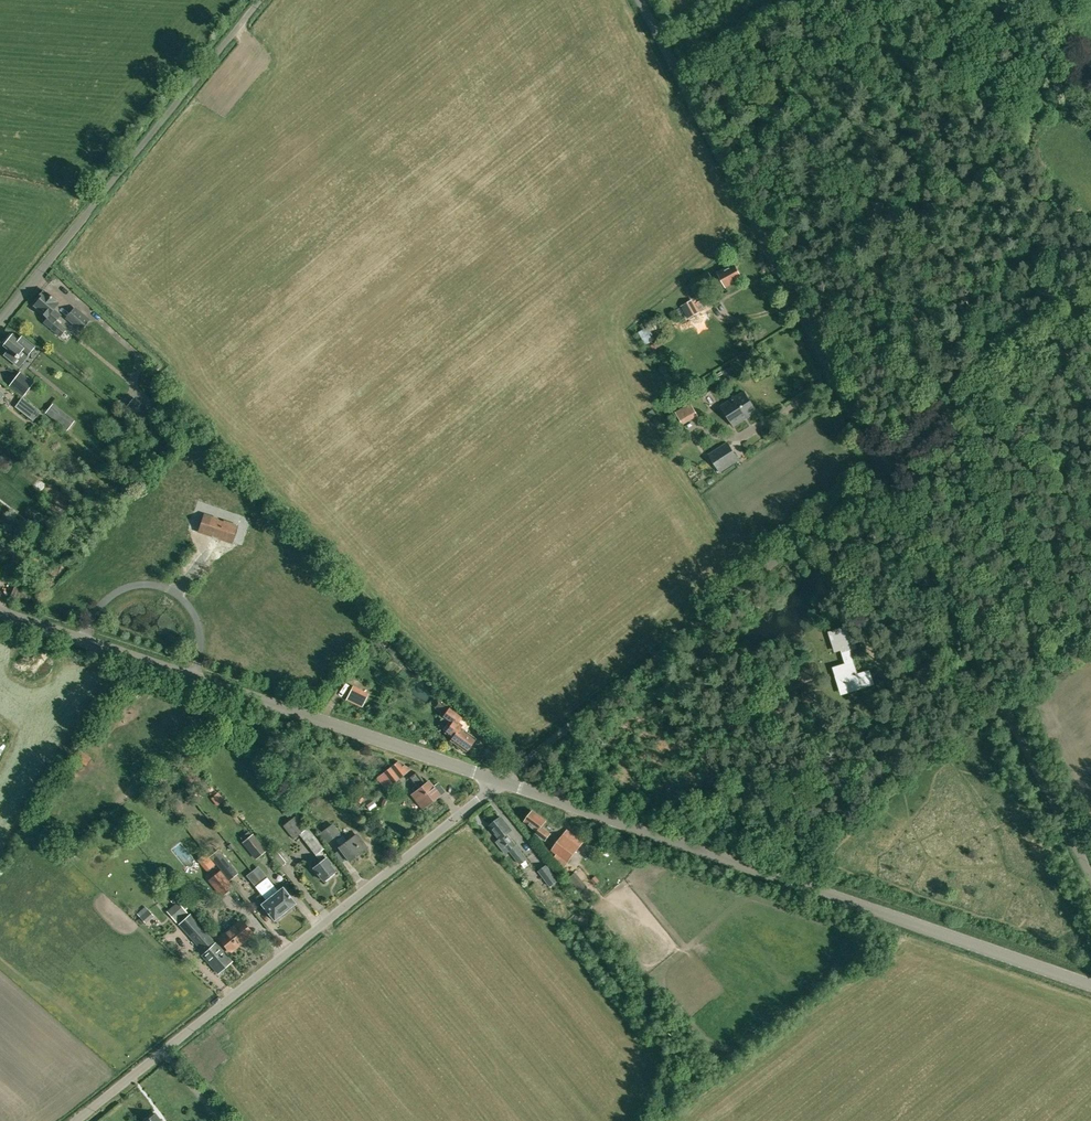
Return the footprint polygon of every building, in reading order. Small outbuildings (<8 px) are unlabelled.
[(693,280),(700,292),(722,279),(726,287),(742,278),(735,265),(728,269),(726,267),(710,275),(708,272),(693,280)] [(40,312),(47,317),(48,317),(44,323),(59,336),(65,328),(56,320),(61,315),(54,309),(58,303),(43,290),(36,299),(38,300),(34,305),(40,311),(40,312)] [(681,306),(688,319),(701,312),(693,299),(681,306)] [(90,320),(75,308),(67,318),(81,330),(90,320)] [(6,339),(2,343),(4,345),(8,349),(9,350),(5,354),(13,361),(17,356),(22,350),(28,355),(29,354),(32,350),(35,346),(23,336),(21,338),(14,332),(12,335),(8,340),(6,339)] [(18,372),(9,384),(21,394),(31,382),(18,372)] [(722,406),(733,423),(735,426),(758,411),(744,391),(722,406)] [(34,420),(40,411),(22,398),(16,407),(34,420)] [(138,406),(131,414),(141,422),(147,413),(139,407),(138,406)] [(175,417),(167,427),(175,433),(183,424),(175,417)] [(166,428),(160,435),(168,442),(174,435),(166,428)] [(728,443),(709,455),(720,472),(739,459),(728,443)] [(235,526),(223,522),(205,516),(200,531),(230,541),(235,526)] [(29,534),(26,531),(19,539),(23,542),(29,534)] [(849,626),(830,632),(836,651),(841,650),(845,664),(835,667),(840,686),(848,683),(851,691),(874,684),(870,670),(857,674),(849,651),(856,648),(849,626)] [(353,685),(348,697),(366,704),(370,692),(353,685)] [(442,697),(436,707),(442,711),(449,702),(442,697)] [(466,751),(475,739),(465,731),(467,728),(458,722),(463,716),(450,707),(443,717),(451,723),(445,732),(452,738),(451,740),(466,751)] [(233,733),(240,727),(233,720),(226,725),(233,733)] [(325,745),(320,739),(315,744),(320,749),(325,745)] [(76,756),(85,762),(89,757),(79,751),(76,756)] [(390,768),(384,773),(393,783),(406,772),(402,767),(398,762),(391,767),(390,768)] [(269,765),(265,769),(270,774),(274,770),(269,765)] [(416,773),(409,778),(415,785),(413,787),(413,790),(415,792),(412,794),(423,808),(439,795),(432,786),(429,781),(425,784),(416,773)] [(181,782),(186,789),(193,783),(187,776),(181,782)] [(359,796),(356,801),(361,804),(364,799),(359,796)] [(366,805),(370,810),(377,805),(373,800),(366,805)] [(287,817),(288,816),(295,810),(286,801),(279,806),(287,817)] [(533,811),(532,812),(530,812),(528,814),(529,817),(525,822),(538,831),(536,833),(546,840),(551,833),(542,827),(547,820),(533,811)] [(294,839),(300,835),(316,854),(321,861),(314,867),(324,881),(335,872),(330,865),(332,864),(326,857),(325,857),(320,851),(324,847),(308,827),(305,830),(294,817),(283,825),(294,839)] [(520,864),(527,858),(508,834),(512,830),(502,817),(496,822),(495,820),(491,823),(492,825),(490,826),(500,839),(497,842),(506,853),(510,850),(520,864)] [(349,861),(366,849),(356,835),(347,842),(343,836),(342,837),(333,824),(319,834),(326,843),(334,838),(341,847),(339,848),(349,861)] [(552,851),(568,863),(584,841),(568,830),(552,851)] [(243,842),(256,859),(267,850),(254,833),(243,842)] [(272,855),(280,867),(290,857),(281,847),(272,855)] [(217,864),(229,880),(237,872),(225,857),(224,858),(219,851),(212,856),(218,863),(217,864)] [(216,864),(220,871),(208,880),(222,896),(234,886),(229,880),(217,864),(216,864)] [(557,879),(545,864),(538,870),(549,885),(557,879)] [(566,880),(578,895),(587,887),(576,872),(566,880)] [(595,876),(591,880),(595,885),(599,881),(595,876)] [(268,877),(262,882),(284,912),(295,904),(284,888),(279,892),(268,877)] [(273,920),(284,912),(262,882),(256,886),(266,900),(262,904),(273,920)] [(188,912),(186,910),(189,907),(182,899),(178,902),(178,901),(167,912),(177,922),(188,912)] [(203,955),(217,972),(231,960),(216,943),(192,915),(181,924),(206,953),(203,955)] [(228,953),(232,950),(251,934),(239,919),(220,935),(215,929),(209,933),(216,941),(217,940),(228,953)] [(155,1113),(145,1120),(161,1120),(155,1113)]
